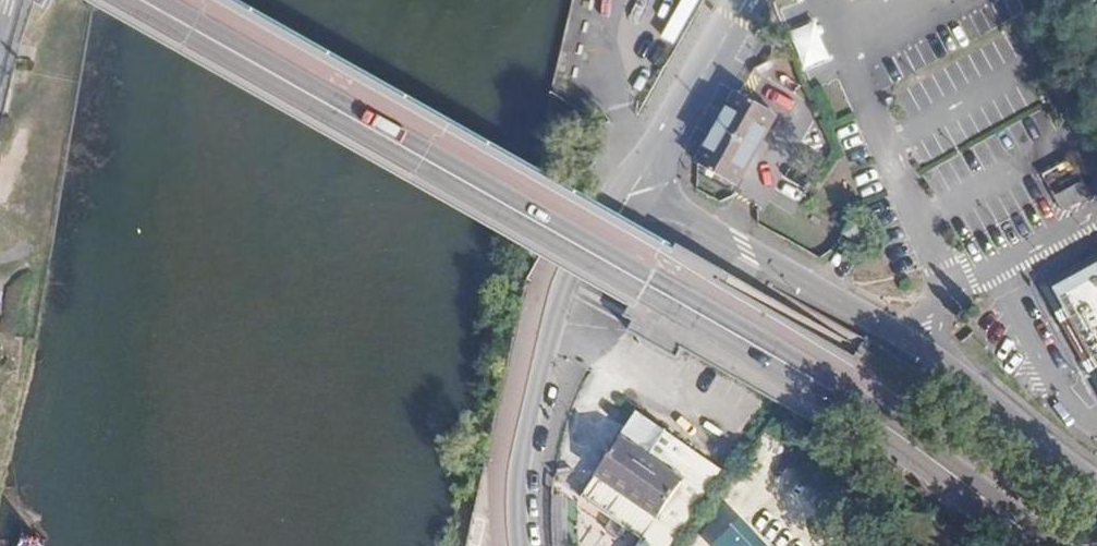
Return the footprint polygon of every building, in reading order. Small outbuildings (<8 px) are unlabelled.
[(802,67),(829,61),(820,21),(793,28),(802,67)] [(734,184),(776,113),(741,93),(731,110),(727,107),(716,124),(721,128),(700,164),(734,184)] [(1071,156),(1041,176),(1066,214),(1096,194),(1071,156)] [(840,231),(852,236),(859,223),(845,218),(840,231)] [(859,223),(852,236),(859,239),(866,226),(859,223)] [(1069,301),(1064,303),(1073,321),(1069,324),(1096,371),(1096,286),(1069,301)] [(725,470),(727,467),(643,411),(641,415),(586,496),(648,538),(643,545),(674,545),(725,470)] [(747,520),(717,545),(771,545),(747,520)]
